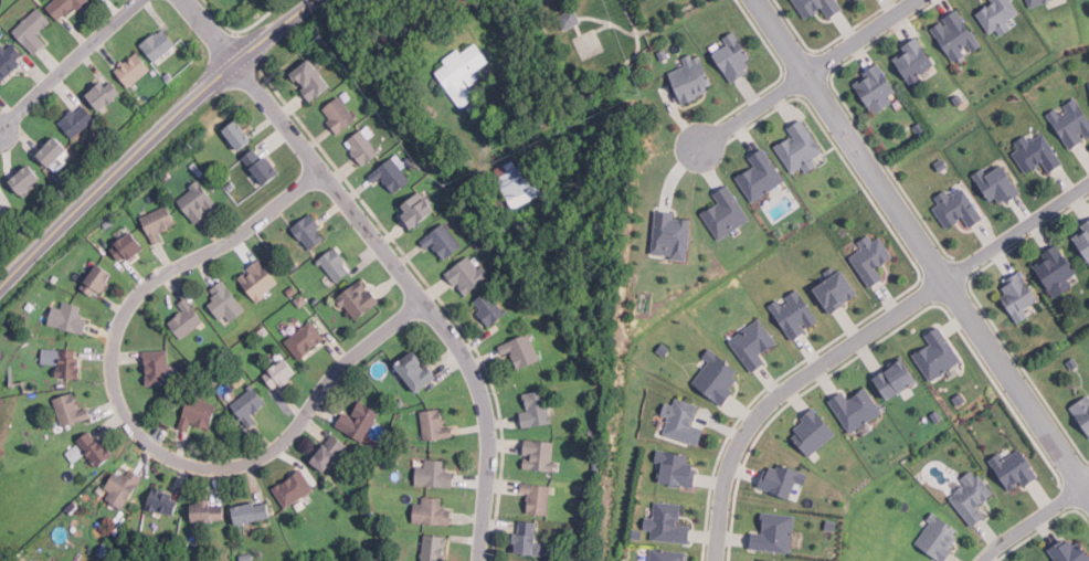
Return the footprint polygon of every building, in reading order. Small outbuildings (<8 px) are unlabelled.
[(86,0),(54,0),(46,8),(62,23),(86,0)] [(803,19),(790,0),(833,0),(839,9),(827,18),(820,6),(815,9),(817,11),(811,15),(810,14),(803,19)] [(995,3),(979,14),(992,34),(998,29),(1002,35),(1012,29),(1008,22),(1022,14),(1012,0),(993,0),(995,3)] [(35,55),(46,44),(38,35),(51,22),(38,9),(13,31),(35,55)] [(581,24),(577,10),(560,15),(565,30),(581,24)] [(951,62),(928,29),(939,21),(942,25),(944,24),(940,19),(954,10),(980,46),(971,52),(965,43),(959,47),(963,53),(951,62)] [(141,45),(156,62),(177,45),(163,28),(141,45)] [(752,57),(736,33),(711,50),(734,83),(752,71),(746,62),(752,57)] [(888,54),(909,87),(920,81),(917,76),(933,66),(914,38),(888,54)] [(0,52),(0,78),(3,82),(28,57),(11,41),(0,52)] [(461,108),(477,98),(469,86),(479,80),(475,72),(489,62),(476,41),(444,62),(445,65),(436,71),(461,108)] [(659,61),(656,52),(664,49),(667,57),(659,61)] [(116,71),(131,87),(150,67),(135,52),(116,71)] [(678,61),(680,66),(666,72),(679,105),(711,92),(696,54),(678,61)] [(332,85),(309,60),(290,76),(314,102),(332,85)] [(885,95),(890,91),(874,65),(848,81),(870,116),(890,103),(885,95)] [(103,110),(118,97),(105,82),(89,95),(103,110)] [(956,106),(951,99),(956,95),(962,102),(956,106)] [(323,109),(339,134),(357,121),(341,97),(323,109)] [(1068,150),(1082,140),(1078,135),(1081,133),(1085,138),(1088,135),(1088,121),(1074,98),(1061,105),(1065,110),(1058,115),(1054,108),(1045,115),(1068,150)] [(72,138),(96,119),(83,104),(60,123),(72,138)] [(228,149),(244,141),(232,118),(217,126),(228,149)] [(814,159),(825,152),(804,118),(790,127),(794,136),(778,146),(793,172),(804,166),(807,172),(818,167),(814,159)] [(241,151),(255,141),(239,119),(225,129),(241,151)] [(911,127),(919,121),(926,130),(917,136),(911,127)] [(347,141),(364,163),(379,152),(361,130),(347,141)] [(1028,172),(1045,162),(1051,173),(1065,165),(1045,131),(1030,140),(1027,135),(1012,145),(1028,172)] [(41,167),(61,148),(49,135),(29,154),(41,167)] [(70,149),(57,136),(39,154),(52,167),(70,149)] [(244,158),(268,187),(282,174),(256,147),(244,158)] [(751,202),(783,181),(761,148),(747,158),(752,167),(734,179),(751,202)] [(384,177),(395,192),(411,181),(393,157),(369,176),(376,183),(384,177)] [(932,163),(940,158),(945,167),(938,172),(932,163)] [(547,207),(529,163),(498,177),(517,220),(547,207)] [(43,178),(31,165),(12,181),(23,195),(43,178)] [(969,176),(981,168),(985,173),(998,165),(1018,193),(1005,203),(1002,199),(997,202),(994,198),(987,202),(969,176)] [(220,205),(199,181),(177,200),(199,224),(220,205)] [(935,208),(947,229),(965,219),(970,227),(983,221),(965,184),(937,199),(940,205),(935,208)] [(699,214),(717,203),(711,195),(725,186),(748,220),(717,240),(699,214)] [(399,207),(414,230),(440,212),(424,190),(399,207)] [(160,232),(178,224),(168,204),(141,218),(156,244),(165,240),(160,232)] [(654,211),(649,254),(669,256),(669,260),(684,262),(688,221),(670,220),(670,213),(654,211)] [(293,227),(311,251),(328,237),(309,214),(293,227)] [(429,251),(437,244),(446,257),(462,246),(445,223),(421,241),(429,251)] [(1074,234),(1088,257),(1088,223),(1074,234)] [(146,247),(131,232),(113,251),(127,266),(146,247)] [(848,257),(867,287),(881,277),(875,266),(891,256),(878,235),(870,240),(867,234),(857,240),(863,247),(848,257)] [(1075,287),(1069,279),(1078,274),(1060,245),(1033,262),(1056,299),(1075,287)] [(334,283),(352,274),(339,247),(320,257),(334,283)] [(490,277),(471,254),(447,274),(467,297),(490,277)] [(239,278),(257,301),(281,283),(261,260),(239,278)] [(116,276),(99,264),(82,288),(98,300),(116,276)] [(811,287),(827,314),(844,304),(843,301),(856,293),(839,267),(834,271),(832,266),(824,271),(827,276),(811,287)] [(1044,304),(1022,272),(998,287),(1021,319),(1044,304)] [(358,322),(381,303),(361,279),(338,298),(358,322)] [(208,304),(226,327),(247,310),(223,280),(211,290),(216,297),(208,304)] [(766,304),(790,339),(803,330),(800,326),(803,324),(805,327),(816,320),(795,287),(783,295),(786,300),(781,304),(776,298),(766,304)] [(493,325),(506,311),(487,292),(473,304),(493,325)] [(179,305),(184,313),(170,324),(181,339),(204,322),(187,298),(179,305)] [(51,326),(84,336),(91,313),(57,303),(51,326)] [(727,340),(757,318),(774,341),(758,352),(764,361),(750,372),(727,340)] [(285,342),(302,360),(327,339),(310,320),(285,342)] [(912,353),(929,379),(959,360),(937,325),(922,334),(929,343),(912,353)] [(504,354),(515,351),(519,368),(539,362),(531,335),(500,343),(504,354)] [(663,356),(668,348),(660,342),(655,350),(663,356)] [(701,356),(707,348),(734,369),(731,374),(736,378),(728,388),(732,391),(720,405),(690,382),(708,360),(701,356)] [(80,378),(81,350),(61,349),(59,377),(80,378)] [(168,350),(147,350),(147,384),(168,384),(168,350)] [(438,379),(419,350),(399,363),(419,392),(438,379)] [(279,391),(299,371),(286,357),(265,377),(279,391)] [(899,357),(914,380),(885,399),(870,375),(899,357)] [(1078,366),(1072,358),(1066,362),(1070,370),(1078,366)] [(826,399),(848,433),(880,412),(864,387),(846,398),(840,390),(826,399)] [(258,423),(252,413),(266,404),(257,388),(233,401),(247,428),(258,423)] [(524,427),(552,424),(547,390),(526,393),(528,411),(521,412),(524,427)] [(956,405),(951,398),(960,391),(965,400),(956,405)] [(92,419),(89,409),(78,411),(75,393),(55,398),(61,425),(92,419)] [(210,428),(219,407),(193,395),(179,426),(189,431),(194,421),(210,428)] [(1080,399),(1066,409),(1087,441),(1088,439),(1088,397),(1082,401),(1080,399)] [(669,416),(665,435),(701,445),(706,428),(695,425),(700,404),(676,398),(674,405),(666,403),(663,415),(669,416)] [(346,407),(337,426),(364,441),(379,413),(362,405),(358,414),(346,407)] [(806,456),(835,433),(812,405),(797,416),(801,420),(792,427),(796,433),(791,437),(806,456)] [(423,440),(455,437),(454,427),(445,427),(444,409),(422,410),(423,440)] [(934,421),(929,413),(935,410),(940,416),(934,421)] [(78,440),(97,467),(113,457),(94,430),(78,440)] [(313,461),(326,473),(348,445),(335,434),(313,461)] [(553,441),(525,441),(525,469),(553,469),(553,441)] [(81,455),(75,444),(62,451),(68,462),(81,455)] [(1007,490),(986,458),(998,451),(1003,457),(1017,447),(1036,476),(1023,485),(1018,477),(1013,480),(1016,485),(1007,490)] [(690,486),(677,484),(677,486),(666,485),(666,483),(656,480),(659,462),(653,462),(655,448),(685,454),(684,462),(690,463),(690,468),(694,469),(690,486)] [(425,467),(416,467),(416,486),(454,486),(454,469),(444,469),(444,459),(425,459),(425,467)] [(786,498),(793,481),(802,485),(806,474),(776,462),(774,467),(769,465),(765,472),(762,470),(755,486),(786,498)] [(144,476),(129,468),(125,475),(116,470),(103,496),(125,508),(144,476)] [(275,488),(287,507),(314,489),(302,470),(275,488)] [(981,506),(995,493),(975,470),(949,495),(975,526),(988,515),(981,506)] [(549,514),(550,485),(521,484),(521,494),(529,494),(528,512),(549,514)] [(172,491),(154,486),(147,508),(175,516),(178,506),(169,502),(172,491)] [(452,523),(452,506),(444,506),(444,498),(414,498),(414,523),(452,523)] [(215,510),(213,499),(192,501),(194,522),(226,519),(225,509),(215,510)] [(236,523),(273,517),(271,501),(234,507),(236,523)] [(648,539),(649,530),(642,529),(643,516),(651,517),(653,501),(679,504),(678,519),(674,519),(674,523),(688,525),(686,543),(648,539)] [(790,552),(793,515),(762,511),(760,532),(750,532),(749,548),(790,552)] [(964,532),(934,512),(916,540),(944,560),(964,532)] [(546,542),(537,541),(539,521),(518,519),(515,551),(543,554),(546,542)] [(824,529),(825,519),(834,520),(833,530),(824,529)] [(639,539),(641,529),(631,528),(630,538),(639,539)] [(1071,533),(1044,547),(1051,560),(1085,560),(1071,533)] [(448,536),(423,534),(422,560),(447,560),(448,536)] [(684,551),(682,560),(647,560),(648,548),(684,551)]
